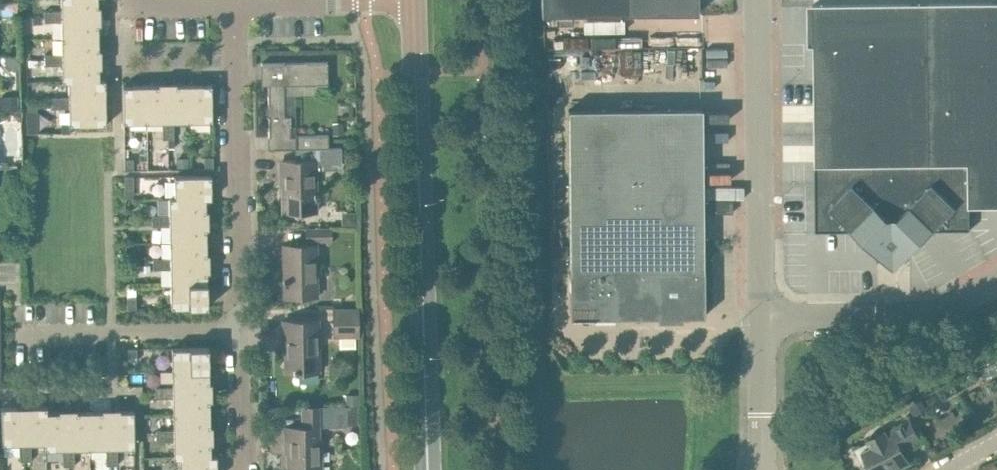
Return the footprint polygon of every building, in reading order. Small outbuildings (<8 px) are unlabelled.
[(44,11),(44,16),(98,15),(98,6),(98,0),(61,0),(61,10),(44,11)] [(699,0),(542,0),(542,15),(699,14),(699,0)] [(813,4),(814,44),(816,166),(816,231),(853,231),(876,253),(893,236),(911,253),(934,230),(970,229),(970,207),(996,207),(996,2),(813,4)] [(98,15),(44,16),(44,22),(61,22),(62,37),(99,36),(99,24),(99,17),(98,15)] [(45,54),(45,60),(102,58),(102,49),(99,49),(99,36),(62,37),(62,54),(45,54)] [(21,57),(5,57),(5,63),(13,71),(21,70),(21,57)] [(102,58),(45,60),(46,65),(49,65),(62,65),(63,80),(68,80),(100,79),(100,67),(102,67),(102,58)] [(328,62),(267,63),(268,84),(268,136),(275,136),(275,149),(276,149),(296,148),(316,148),(329,148),(329,134),(327,135),(296,135),(290,136),(289,115),(284,115),(283,84),(316,84),(328,84),(328,79),(327,79),(327,68),(328,67),(328,62)] [(69,97),(52,97),(52,102),(106,102),(106,79),(100,79),(68,80),(68,82),(69,97)] [(169,85),(167,85),(168,139),(169,139),(174,139),(174,121),(189,121),(191,121),(190,84),(177,85),(169,85)] [(212,84),(190,84),(191,121),(212,121),(212,84)] [(123,85),(124,122),(146,122),(145,85),(123,85)] [(159,85),(145,85),(146,122),(163,122),(163,139),(168,139),(167,85),(159,85)] [(0,96),(0,111),(22,110),(22,95),(0,96)] [(69,124),(70,125),(107,124),(106,102),(52,102),(52,108),(69,108),(69,124)] [(704,271),(703,108),(569,109),(570,272),(570,317),(657,317),(657,321),(683,320),(683,316),(705,316),(705,271),(704,271)] [(343,122),(332,122),(332,136),(344,135),(343,122)] [(69,124),(61,124),(61,132),(61,133),(69,133),(69,132),(70,125),(69,124)] [(329,148),(316,148),(316,160),(316,164),(321,164),(341,163),(341,147),(333,148),(329,148)] [(188,157),(176,157),(176,167),(188,167),(188,157)] [(213,157),(204,157),(205,169),(213,169),(213,157)] [(125,158),(125,170),(133,170),(133,158),(125,158)] [(283,212),(317,211),(316,164),(316,160),(281,161),(283,212)] [(174,176),(175,197),(206,199),(212,199),(212,175),(174,176)] [(124,176),(125,188),(134,188),(134,176),(124,176)] [(169,214),(152,215),(152,220),(169,220),(206,219),(209,219),(208,211),(208,209),(206,209),(206,201),(206,199),(175,197),(174,197),(169,197),(169,200),(169,214)] [(341,224),(341,226),(356,226),(356,212),(346,215),(341,224)] [(169,220),(152,220),(152,226),(170,226),(170,240),(170,242),(207,241),(207,240),(207,229),(207,228),(208,228),(209,228),(209,219),(206,219),(169,220)] [(331,240),(336,240),(335,229),(331,229),(331,228),(307,228),(307,241),(331,240)] [(353,231),(344,231),(344,240),(353,240),(353,231)] [(170,258),(153,258),(153,263),(170,263),(207,263),(210,262),(210,253),(207,253),(207,242),(207,241),(170,242),(170,258)] [(284,297),(318,296),(318,245),(284,245),(284,297)] [(551,245),(551,257),(552,257),(568,257),(568,245),(551,245)] [(170,263),(153,263),(153,264),(153,269),(170,269),(171,284),(208,283),(208,270),(209,270),(210,270),(210,262),(207,263),(170,263)] [(208,283),(171,284),(171,286),(171,307),(189,307),(208,306),(208,286),(208,283)] [(128,297),(128,309),(136,308),(136,297),(128,297)] [(358,307),(332,307),(333,337),(359,336),(358,307)] [(286,372),(320,371),(319,319),(285,320),(286,372)] [(189,348),(172,348),(172,370),(172,372),(209,371),(209,370),(209,347),(189,348)] [(137,360),(137,349),(128,349),(128,360),(137,360)] [(173,386),(156,387),(156,392),(156,393),(210,392),(209,371),(172,372),(173,386)] [(210,392),(156,393),(156,398),(173,398),(173,412),(210,412),(210,392)] [(359,395),(346,394),(346,407),(347,407),(348,407),(357,407),(359,407),(359,395)] [(916,401),(909,405),(914,415),(927,408),(922,398),(916,401)] [(2,407),(3,444),(20,444),(20,461),(27,460),(26,406),(2,407)] [(26,406),(27,460),(32,460),(31,443),(46,443),(48,412),(47,406),(26,406)] [(320,427),(347,426),(347,424),(357,424),(357,407),(348,407),(347,407),(346,407),(302,407),(302,426),(285,426),(286,442),(288,442),(288,469),(322,469),(322,438),(320,438),(320,427)] [(112,411),(111,411),(112,465),(118,465),(118,447),(135,447),(134,415),(134,410),(112,411)] [(90,411),(68,412),(69,465),(75,465),(75,448),(90,448),(90,411)] [(92,411),(90,411),(90,448),(92,448),(106,448),(107,465),(112,465),(111,411),(92,411)] [(48,412),(46,443),(46,449),(63,449),(63,466),(69,465),(68,412),(48,412)] [(174,430),(157,431),(157,436),(174,435),(211,435),(213,435),(213,425),(211,425),(210,412),(173,412),(174,430)] [(868,461),(873,469),(897,469),(910,463),(902,448),(920,438),(910,418),(886,431),(885,429),(867,438),(868,440),(854,447),(863,464),(868,461)] [(174,435),(157,436),(157,441),(174,441),(174,456),(180,456),(211,455),(211,443),(212,443),(213,443),(213,435),(211,435),(174,435)] [(180,456),(180,458),(181,469),(218,469),(217,455),(212,455),(211,455),(180,456)] [(983,469),(984,469),(995,469),(996,469),(996,466),(994,462),(983,469)]
